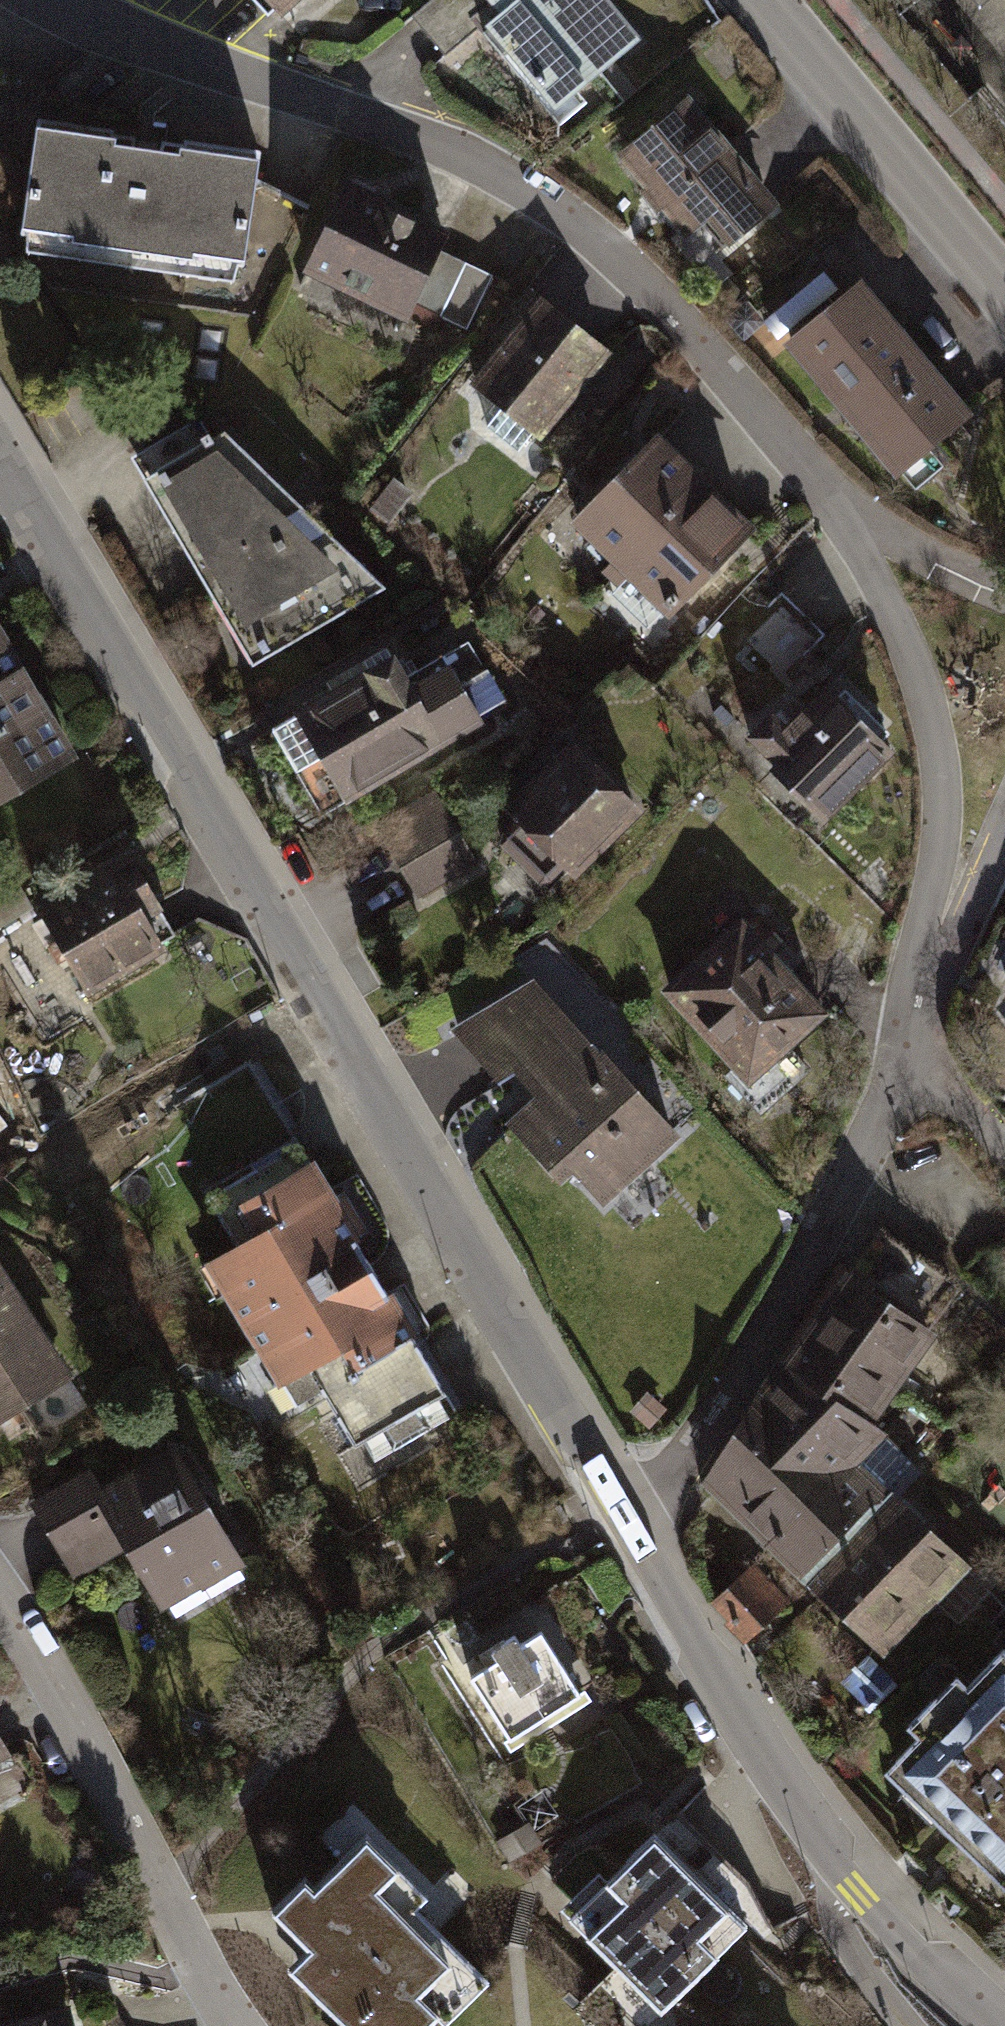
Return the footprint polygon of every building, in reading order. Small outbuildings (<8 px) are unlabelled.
[(283,11),(294,0),(272,0),(283,11)] [(415,11),(469,87),(511,50),(562,103),(647,32),(621,0),(428,0),(415,11)] [(692,88),(619,152),(688,234),(707,216),(727,242),(781,198),(692,88)] [(263,144),(38,115),(18,224),(27,225),(26,247),(231,274),(236,254),(244,255),(263,144)] [(347,175),(304,268),(407,317),(414,301),(467,329),(491,272),(442,246),(455,223),(347,175)] [(864,269),(786,339),(897,475),(977,410),(864,269)] [(539,290),(471,380),(547,435),(612,348),(539,290)] [(197,413),(134,453),(252,661),(392,585),(225,423),(211,433),(197,413)] [(660,426),(572,520),(672,614),(758,520),(660,426)] [(78,753),(0,615),(0,796),(78,753)] [(299,712),(272,726),(324,813),(510,699),(469,639),(417,672),(396,644),(295,705),(299,712)] [(775,704),(745,735),(827,817),(896,744),(830,677),(789,718),(775,704)] [(577,736),(506,808),(515,816),(496,836),(550,887),(567,866),(578,877),(643,802),(577,736)] [(436,788),(377,823),(420,900),(480,862),(436,788)] [(130,847),(41,905),(90,993),(182,931),(130,847)] [(743,912),(661,983),(761,1098),(802,1062),(788,1046),(829,1010),(743,912)] [(533,977),(453,1027),(498,1078),(514,1067),(536,1092),(510,1118),(562,1176),(573,1168),(603,1199),(679,1129),(533,977)] [(303,1135),(204,1186),(236,1236),(201,1260),(252,1349),(380,1275),(303,1135)] [(0,1257),(0,1419),(72,1371),(0,1257)] [(785,1356),(828,1388),(839,1389),(877,1419),(939,1329),(850,1261),(785,1356)] [(380,1275),(252,1349),(278,1387),(316,1364),(358,1438),(364,1434),(378,1455),(460,1411),(380,1275)] [(828,1388),(785,1356),(778,1352),(752,1398),(765,1411),(775,1456),(835,1467),(862,1457),(889,1428),(877,1419),(839,1389),(828,1388)] [(765,1411),(752,1398),(703,1479),(807,1584),(890,1486),(862,1457),(835,1467),(775,1456),(765,1411)] [(90,1466),(30,1503),(76,1576),(124,1547),(160,1610),(245,1564),(175,1439),(100,1483),(90,1466)] [(972,1563),(890,1486),(807,1584),(884,1656),(972,1563)] [(791,1598),(755,1560),(710,1600),(727,1621),(725,1625),(744,1642),(791,1598)] [(487,1665),(473,1674),(513,1736),(505,1740),(512,1750),(592,1695),(586,1686),(582,1688),(544,1627),(523,1640),(516,1630),(479,1653),(487,1665)] [(886,1767),(1004,1880),(1004,1645),(972,1679),(962,1671),(909,1722),(919,1733),(886,1767)] [(24,1755),(0,1709),(0,1768),(24,1755)] [(369,1824),(280,1907),(314,1943),(296,1961),(352,2020),(345,2025),(427,2025),(437,2017),(445,2025),(495,1979),(421,1901),(432,1891),(369,1824)] [(748,1924),(657,1831),(573,1913),(664,2006),(748,1924)] [(0,2021),(0,2025),(82,2025),(73,1998),(0,2021)]
